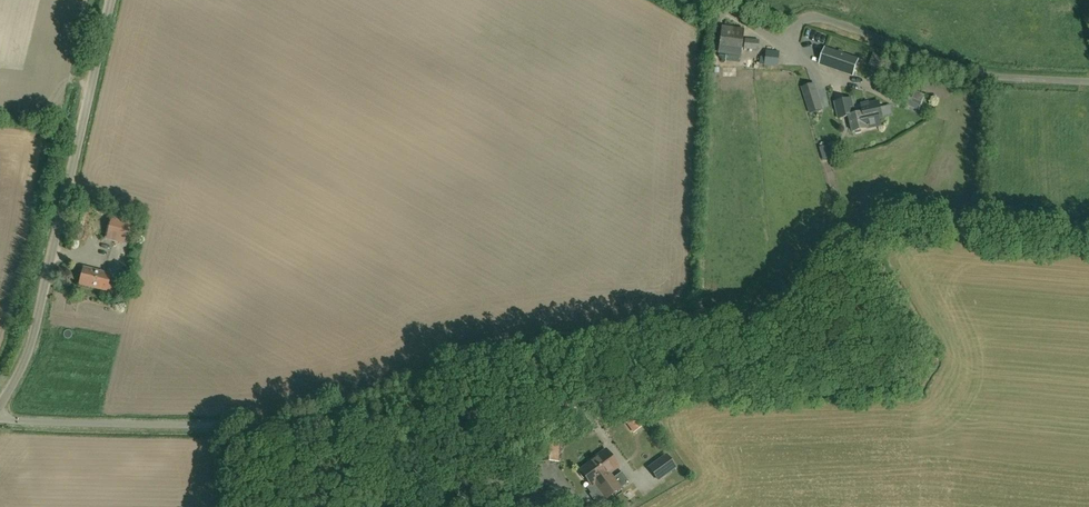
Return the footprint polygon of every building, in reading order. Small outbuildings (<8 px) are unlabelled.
[(722,26),(718,52),(740,55),(741,49),(744,29),(722,26)] [(758,50),(759,39),(745,38),(744,49),(758,50)] [(859,59),(825,48),(820,64),(853,76),(859,59)] [(778,66),(779,51),(765,50),(764,65),(778,66)] [(813,112),(823,109),(815,83),(804,87),(813,112)] [(878,84),(874,91),(888,98),(891,91),(878,84)] [(864,113),(863,113),(855,114),(852,99),(835,102),(839,119),(850,117),(853,132),(855,132),(856,134),(861,133),(862,130),(867,129),(864,113)] [(864,113),(867,129),(868,129),(881,126),(880,119),(883,118),(879,102),(869,105),(869,103),(862,105),(863,113),(864,113)] [(109,216),(103,238),(124,243),(129,221),(109,216)] [(83,267),(79,284),(106,291),(106,292),(117,295),(120,283),(110,280),(111,274),(83,267)] [(634,417),(627,423),(633,432),(641,427),(634,417)] [(540,461),(558,461),(558,439),(539,439),(540,461)] [(593,460),(588,464),(594,472),(596,470),(595,469),(599,466),(604,473),(601,475),(603,477),(595,483),(591,486),(591,485),(587,488),(591,493),(589,494),(591,497),(600,490),(606,498),(629,481),(622,472),(613,478),(609,473),(618,466),(606,449),(592,459),(593,460)] [(666,454),(649,467),(658,480),(675,467),(666,454)] [(591,486),(595,483),(603,477),(601,475),(604,473),(599,466),(595,469),(596,470),(594,472),(588,464),(580,470),(591,485),(591,486)] [(516,492),(507,491),(506,506),(543,506),(543,493),(531,493),(525,492),(516,492)]
